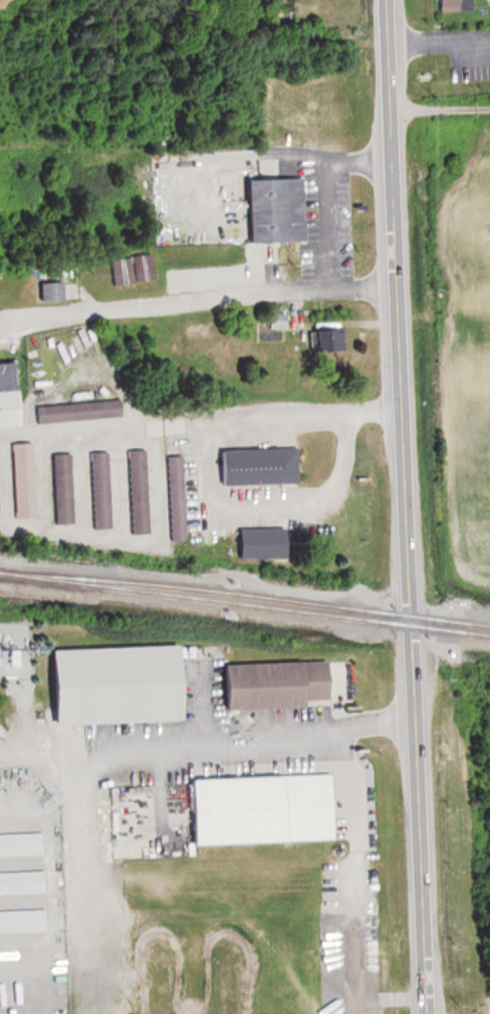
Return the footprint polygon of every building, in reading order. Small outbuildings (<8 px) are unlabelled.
[(447,9),(464,9),(464,0),(447,0),(447,9)] [(309,241),(309,177),(256,178),(257,242),(309,241)] [(46,299),(77,299),(77,282),(66,282),(66,271),(46,271),(46,299)] [(323,350),(350,350),(350,329),(323,329),(323,350)] [(26,427),(23,361),(0,362),(0,429),(26,427)] [(40,405),(41,423),(126,417),(124,399),(40,405)] [(38,518),(37,443),(16,443),(18,518),(38,518)] [(303,448),(223,450),(224,486),(303,484),(303,448)] [(132,451),(136,535),(153,534),(150,450),(132,451)] [(94,453),(98,530),(115,529),(112,452),(94,453)] [(59,524),(77,524),(74,454),(57,455),(59,524)] [(187,456),(172,457),(174,541),(190,541),(187,456)] [(282,558),(282,530),(244,530),(244,558),(282,558)] [(57,649),(58,724),(191,721),(189,646),(57,649)] [(313,708),(313,700),(336,699),(335,662),(226,664),(227,709),(313,708)] [(337,774),(200,778),(202,844),(339,841),(337,774)] [(0,834),(0,856),(44,856),(44,834),(0,834)] [(46,894),(46,872),(0,873),(0,895),(46,894)] [(0,911),(0,933),(48,932),(47,910),(0,911)]
